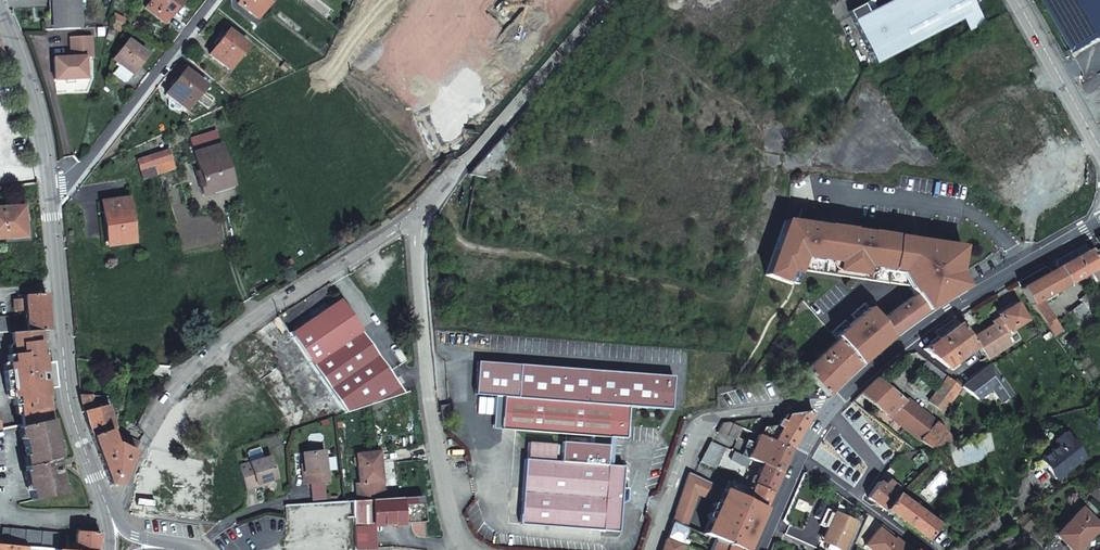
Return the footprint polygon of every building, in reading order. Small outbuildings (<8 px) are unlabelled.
[(79,29),(77,0),(51,0),(53,30),(79,29)] [(182,0),(152,0),(145,9),(164,23),(182,0)] [(257,18),(271,0),(240,0),(238,2),(257,18)] [(971,33),(985,25),(972,0),(900,0),(879,11),(876,6),(869,6),(850,16),(878,68),(965,20),(971,33)] [(1079,54),(1099,42),(1099,0),(1049,0),(1079,54)] [(113,19),(120,23),(123,17),(116,14),(113,19)] [(116,29),(120,23),(113,19),(110,25),(116,29)] [(208,54),(227,69),(246,45),(226,30),(208,54)] [(90,37),(69,38),(70,58),(53,59),(54,80),(65,80),(73,79),(85,79),(84,58),(91,57),(90,37)] [(122,82),(146,54),(127,39),(112,58),(115,61),(113,63),(116,65),(110,72),(122,82)] [(184,110),(203,86),(184,70),(165,95),(184,110)] [(198,195),(228,187),(213,132),(187,139),(196,172),(192,173),(198,195)] [(157,162),(160,172),(175,168),(169,149),(154,153),(157,162)] [(157,162),(154,153),(140,157),(142,166),(157,162)] [(124,238),(136,236),(131,194),(105,196),(110,236),(123,235),(124,238)] [(24,205),(0,208),(0,240),(27,237),(24,205)] [(822,227),(780,220),(766,278),(793,286),(797,270),(908,288),(917,296),(928,312),(968,286),(957,275),(959,249),(891,238),(891,237),(866,233),(866,234),(848,231),(848,230),(822,226),(822,227)] [(1091,250),(1059,268),(1069,284),(1092,271),(1099,281),(1099,263),(1095,255),(1091,250)] [(1062,331),(1056,323),(1040,299),(1062,287),(1053,271),(1021,289),(1030,305),(1054,337),(1062,331)] [(39,329),(49,328),(47,291),(24,293),(24,297),(13,298),(13,309),(25,309),(27,330),(39,329)] [(1083,304),(1090,299),(1087,295),(1080,300),(1083,304)] [(882,321),(893,337),(907,327),(922,316),(928,312),(917,296),(882,321)] [(343,299),(292,333),(294,336),(314,365),(323,378),(347,413),(364,407),(405,395),(364,331),(343,299)] [(1098,308),(1090,299),(1083,304),(1090,314),(1098,308)] [(883,345),(893,337),(882,321),(865,304),(852,316),(856,320),(850,326),(846,322),(832,334),(839,340),(861,365),(883,345)] [(1010,332),(1011,334),(1029,321),(1017,304),(999,316),(1000,319),(1010,332)] [(1080,328),(1093,318),(1090,314),(1083,304),(1079,307),(1069,314),(1080,328)] [(9,331),(8,316),(0,317),(0,331),(9,331)] [(999,327),(1005,336),(1010,332),(1000,319),(993,324),(994,326),(997,329),(999,327)] [(960,324),(940,339),(959,363),(965,358),(978,348),(973,340),(960,324)] [(1008,349),(1013,346),(1005,336),(999,327),(997,329),(994,326),(993,327),(995,330),(1008,349)] [(993,327),(973,340),(978,348),(980,350),(988,360),(995,356),(996,358),(1008,349),(995,330),(993,327)] [(8,353),(12,390),(46,390),(46,387),(43,363),(39,329),(27,330),(14,330),(11,330),(14,352),(8,353)] [(959,363),(940,339),(925,351),(950,369),(959,363)] [(857,369),(861,365),(839,340),(805,374),(825,394),(828,398),(857,369)] [(51,362),(43,363),(46,387),(54,386),(51,362)] [(940,372),(927,362),(921,370),(936,380),(937,378),(944,383),(930,403),(944,414),(963,389),(943,374),(940,372)] [(515,363),(513,396),(624,404),(667,406),(669,373),(515,363)] [(983,373),(992,366),(991,364),(981,371),(983,373)] [(171,367),(155,366),(155,374),(171,376),(171,367)] [(1002,401),(1013,393),(1006,384),(992,366),(983,373),(963,389),(979,401),(992,391),(1002,401)] [(932,449),(955,443),(945,429),(898,395),(895,399),(877,386),(876,385),(874,384),(860,397),(932,449)] [(46,390),(12,390),(14,402),(20,401),(23,422),(50,416),(46,390)] [(513,396),(499,395),(498,427),(587,433),(587,446),(530,441),(529,458),(527,458),(523,524),(620,531),(622,499),(630,499),(630,488),(623,487),(624,466),(609,465),(610,447),(591,446),(592,434),(622,436),(624,404),(513,396)] [(105,396),(81,396),(85,415),(87,419),(94,438),(113,431),(112,429),(115,427),(105,396)] [(449,405),(442,406),(443,413),(445,423),(451,422),(449,405)] [(850,416),(844,411),(822,442),(813,455),(811,460),(826,470),(840,450),(849,437),(846,436),(851,429),(844,425),(850,416)] [(782,428),(774,442),(792,450),(800,435),(813,413),(790,416),(786,422),(782,420),(778,426),(782,428)] [(50,416),(23,422),(21,423),(29,463),(26,464),(34,498),(63,491),(58,467),(56,457),(58,456),(50,416)] [(871,446),(884,427),(881,426),(870,418),(860,432),(864,435),(861,439),(871,446)] [(731,423),(725,424),(721,430),(720,433),(737,440),(739,437),(755,444),(749,457),(764,464),(781,472),(784,464),(792,450),(774,442),(731,423)] [(136,450),(125,445),(117,442),(113,431),(94,438),(111,484),(123,484),(136,450)] [(1057,479),(1084,457),(1063,433),(1054,441),(1058,445),(1041,459),(1057,479)] [(220,454),(208,443),(195,457),(195,459),(208,460),(208,458),(220,454)] [(714,444),(703,462),(718,469),(727,450),(714,444)] [(252,462),(240,465),(247,489),(247,490),(259,487),(258,483),(268,481),(278,478),(272,456),(265,458),(262,447),(250,450),(249,452),(252,462)] [(327,469),(325,469),(323,449),(303,451),(305,472),(303,472),(304,482),(328,480),(327,469)] [(370,498),(385,497),(383,481),(379,451),(357,453),(360,483),(357,483),(359,499),(370,498)] [(749,457),(735,451),(732,459),(745,465),(749,457)] [(161,463),(144,457),(135,480),(139,480),(139,479),(146,481),(147,479),(155,481),(161,463)] [(208,460),(195,459),(193,458),(191,474),(206,476),(208,460)] [(831,473),(851,487),(862,472),(846,461),(841,458),(831,473)] [(175,467),(161,463),(155,481),(159,483),(160,481),(160,479),(172,481),(173,471),(175,471),(175,467)] [(754,485),(772,493),(781,472),(764,464),(757,479),(748,475),(745,481),(754,485)] [(726,488),(697,474),(691,471),(680,503),(694,509),(700,493),(720,501),(705,535),(716,540),(729,545),(740,549),(747,549),(765,508),(748,500),(741,496),(741,495),(726,488)] [(748,500),(765,508),(767,503),(772,493),(754,485),(752,488),(742,483),(738,490),(749,496),(748,500)] [(867,498),(885,511),(896,495),(878,483),(867,498)] [(316,501),(332,500),(331,491),(315,492),(316,501)] [(383,524),(426,522),(422,495),(385,497),(370,498),(359,499),(354,499),(355,516),(357,536),(367,536),(366,525),(383,524)] [(885,511),(928,540),(939,523),(896,495),(885,511)] [(354,499),(345,500),(332,500),(316,501),(292,503),(285,503),(286,519),(355,516),(354,499)] [(1072,549),(1076,549),(1099,527),(1080,508),(1055,534),(1072,549)] [(856,523),(836,514),(823,542),(828,544),(826,549),(828,549),(844,549),(856,523)] [(691,529),(676,522),(671,537),(685,543),(691,529)] [(378,546),(384,546),(383,524),(366,525),(367,536),(370,535),(371,547),(374,546),(378,546)] [(3,526),(1,543),(15,545),(30,546),(55,548),(58,549),(59,531),(3,526)] [(100,532),(77,530),(76,541),(68,540),(68,549),(74,549),(98,549),(100,532)] [(880,530),(866,547),(870,549),(905,549),(880,530)] [(357,536),(357,549),(366,547),(366,542),(367,542),(367,536),(357,536)] [(667,549),(682,549),(684,546),(671,540),(667,549)] [(729,545),(716,540),(712,549),(740,549),(729,545)]
